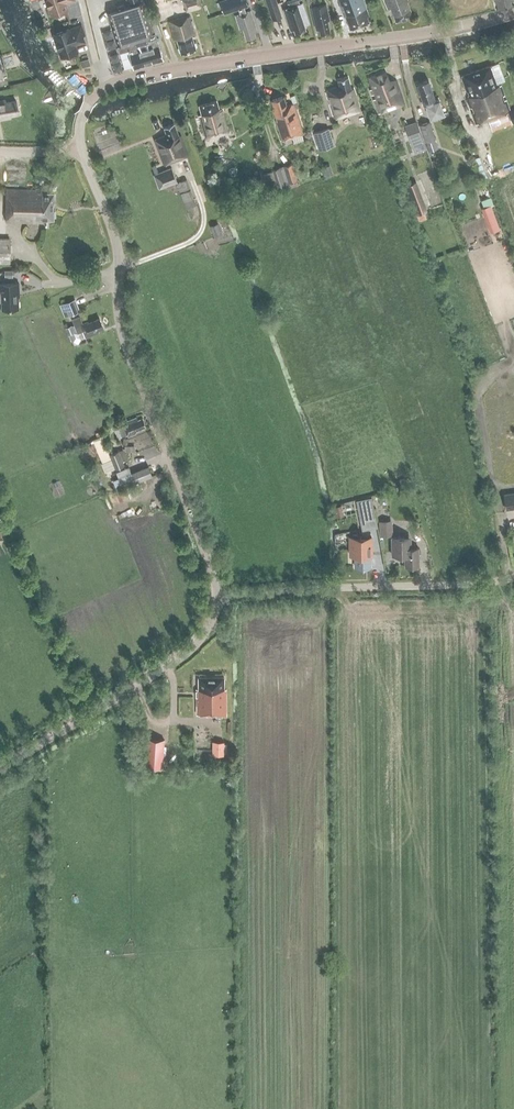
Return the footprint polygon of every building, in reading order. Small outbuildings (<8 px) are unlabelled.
[(52,15),(67,10),(64,1),(66,0),(66,1),(70,0),(47,0),(52,15)] [(187,12),(201,8),(198,0),(183,0),(187,12)] [(220,1),(224,13),(238,8),(240,13),(235,15),(240,30),(243,29),(246,40),(256,37),(254,33),(257,32),(250,10),(246,11),(244,6),(248,5),(247,0),(221,0),(220,1)] [(272,19),(281,16),(276,0),(266,0),(272,19)] [(295,33),(305,29),(304,25),(309,23),(302,3),(299,4),(298,0),(287,0),(288,2),(289,2),(290,7),(283,9),(290,30),(294,29),(295,33)] [(345,15),(350,29),(369,22),(365,10),(367,10),(364,0),(337,0),(343,15),(345,15)] [(396,21),(412,14),(407,2),(410,0),(384,0),(387,9),(391,8),(396,21)] [(498,10),(512,6),(510,1),(513,0),(495,0),(498,10)] [(155,32),(159,30),(157,24),(154,21),(147,23),(141,2),(125,7),(124,4),(117,6),(118,9),(108,12),(119,46),(119,53),(120,53),(120,50),(128,50),(133,68),(163,59),(155,32)] [(319,29),(320,33),(330,31),(327,19),(329,19),(326,4),(311,7),(316,29),(319,29)] [(177,39),(181,53),(196,49),(192,35),(195,34),(189,15),(168,21),(174,40),(177,39)] [(71,28),(54,34),(62,57),(77,52),(74,44),(83,41),(82,36),(84,35),(81,26),(72,29),(71,28)] [(88,59),(80,61),(82,68),(90,65),(88,59)] [(461,77),(468,98),(465,99),(468,108),(470,108),(472,113),(470,114),(474,126),(478,124),(507,114),(510,122),(510,123),(513,122),(513,109),(509,111),(506,100),(504,101),(502,97),(504,96),(500,86),(498,87),(490,66),(461,77)] [(373,89),(370,90),(378,113),(403,105),(395,81),(389,83),(385,70),(368,76),(373,89)] [(340,88),(326,92),(334,119),(360,111),(353,90),(351,91),(347,78),(337,81),(340,88)] [(428,81),(416,84),(422,103),(423,103),(424,106),(426,106),(429,118),(442,114),(437,98),(434,99),(428,81)] [(293,137),(294,142),(303,139),(302,135),(303,134),(292,103),(285,105),(282,96),(271,100),(274,109),(271,109),(282,141),(293,137)] [(8,117),(7,115),(18,113),(16,100),(5,102),(5,99),(0,100),(0,119),(8,117)] [(201,113),(199,114),(205,137),(227,132),(221,108),(219,108),(217,100),(199,104),(201,113)] [(160,126),(158,120),(152,122),(155,129),(160,126)] [(416,121),(405,125),(412,145),(424,141),(416,121)] [(419,125),(427,151),(437,148),(428,122),(419,125)] [(166,134),(155,138),(164,163),(188,154),(180,135),(178,135),(173,123),(163,127),(166,134)] [(328,128),(313,132),(318,149),(333,145),(328,128)] [(465,141),(462,131),(455,134),(459,143),(465,141)] [(296,181),(291,164),(280,167),(286,184),(296,181)] [(158,188),(176,181),(171,166),(153,173),(158,188)] [(329,174),(327,166),(320,167),(323,176),(329,174)] [(285,184),(280,168),(271,171),(276,187),(285,184)] [(271,171),(259,174),(264,191),(276,187),(271,171)] [(185,207),(195,203),(185,178),(175,182),(185,207)] [(423,212),(412,183),(404,186),(415,216),(423,212)] [(37,187),(6,186),(6,221),(36,222),(36,220),(53,220),(54,194),(37,193),(37,187)] [(500,230),(491,205),(481,208),(490,233),(500,230)] [(220,232),(216,222),(209,225),(213,235),(220,232)] [(0,237),(0,262),(8,262),(8,238),(0,237)] [(0,283),(0,302),(1,309),(17,308),(17,291),(18,291),(18,283),(0,283)] [(65,317),(80,311),(75,299),(60,305),(65,317)] [(72,319),(77,333),(81,332),(84,338),(97,333),(96,330),(101,328),(97,319),(86,323),(86,322),(83,323),(80,316),(72,319)] [(75,333),(72,325),(65,327),(68,335),(75,333)] [(118,429),(121,436),(126,434),(127,436),(135,433),(134,431),(144,427),(141,419),(137,421),(136,418),(122,424),(123,427),(118,429)] [(122,465),(116,451),(108,455),(113,469),(122,465)] [(133,481),(150,474),(147,466),(130,473),(133,481)] [(504,495),(506,509),(513,508),(513,494),(504,495)] [(370,498),(357,501),(360,514),(359,514),(360,517),(374,515),(370,498)] [(344,516),(342,504),(334,506),(337,517),(344,516)] [(393,535),(392,520),(378,521),(380,536),(393,535)] [(372,537),(350,537),(350,555),(355,555),(355,567),(370,567),(370,555),(372,555),(372,537)] [(404,566),(418,566),(418,548),(410,548),(410,543),(405,543),(405,538),(391,538),(391,555),(404,555),(404,566)] [(198,689),(196,689),(197,714),(207,714),(207,716),(226,716),(226,689),(224,689),(224,677),(198,677),(198,689)] [(146,738),(145,766),(162,767),(164,739),(146,738)] [(212,741),(212,755),(224,755),(224,742),(212,741)]
